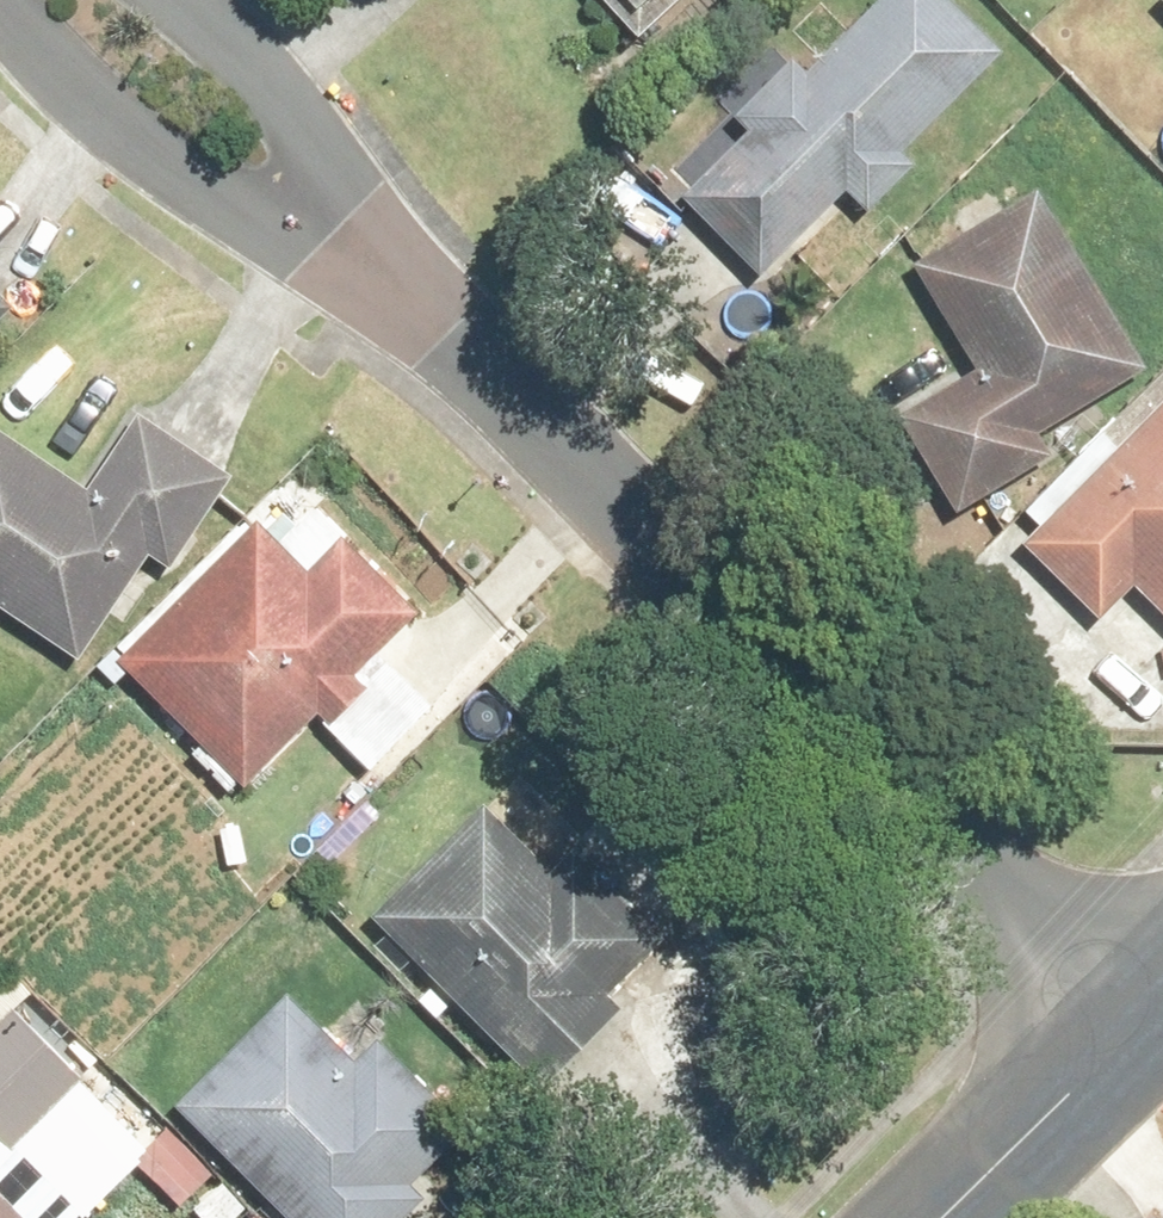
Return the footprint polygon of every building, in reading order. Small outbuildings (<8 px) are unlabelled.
[(658,45),(705,0),(615,0),(658,45)] [(770,280),(852,201),(864,214),(909,170),(897,157),(1001,56),(946,0),(900,0),(817,80),(802,64),(745,120),(760,135),(692,200),(770,280)] [(1043,199),(922,270),(984,374),(904,421),(956,510),(1051,454),(1040,435),(1146,373),(1043,199)] [(1030,557),(1103,625),(1140,587),(1162,609),(1162,416),(1030,557)] [(85,667),(156,555),(176,567),(229,484),(137,426),(89,502),(0,446),(0,613),(85,667)] [(262,538),(132,660),(260,796),(377,687),(362,671),(419,617),(352,546),(308,587),(262,538)] [(532,1085),(641,984),(488,821),(379,923),(532,1085)] [(186,1115),(283,1217),(399,1217),(479,1144),(392,1052),(359,1083),(294,1014),(186,1115)] [(14,1017),(0,1030),(0,1135),(19,1155),(85,1093),(14,1017)] [(0,1196),(0,1217),(21,1217),(0,1196)]
